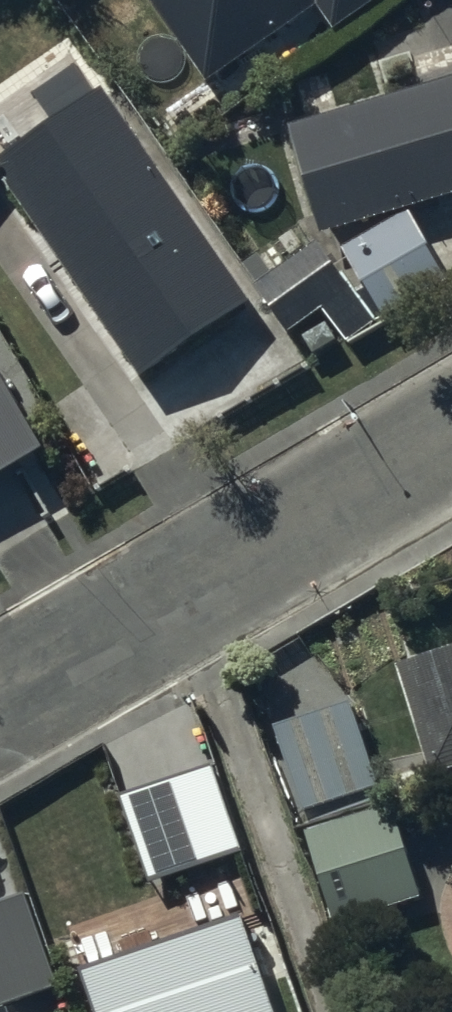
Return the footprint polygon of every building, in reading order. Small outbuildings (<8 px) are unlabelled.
[(49,0),(21,0),(0,14),(0,105),(23,138),(0,153),(0,161),(145,372),(254,297),(49,0)] [(213,74),(316,0),(159,0),(213,74)] [(336,22),(367,0),(320,0),(336,22)] [(295,121),(325,227),(451,190),(451,75),(295,121)] [(450,270),(411,205),(347,244),(386,308),(450,270)] [(380,314),(318,236),(259,279),(295,325),(325,302),(352,337),(380,314)] [(58,440),(0,345),(0,475),(58,440)] [(410,685),(435,769),(451,763),(451,672),(410,685)] [(308,805),(382,778),(355,695),(278,723),(308,805)] [(244,847),(214,761),(126,792),(157,878),(244,847)] [(309,826),(338,917),(428,888),(399,797),(309,826)] [(0,897),(0,1002),(62,979),(29,887),(0,897)] [(89,965),(105,1011),(280,1011),(244,910),(89,965)] [(31,999),(0,1011),(36,1011),(31,999)] [(425,1011),(451,1011),(451,1003),(425,1011)]
